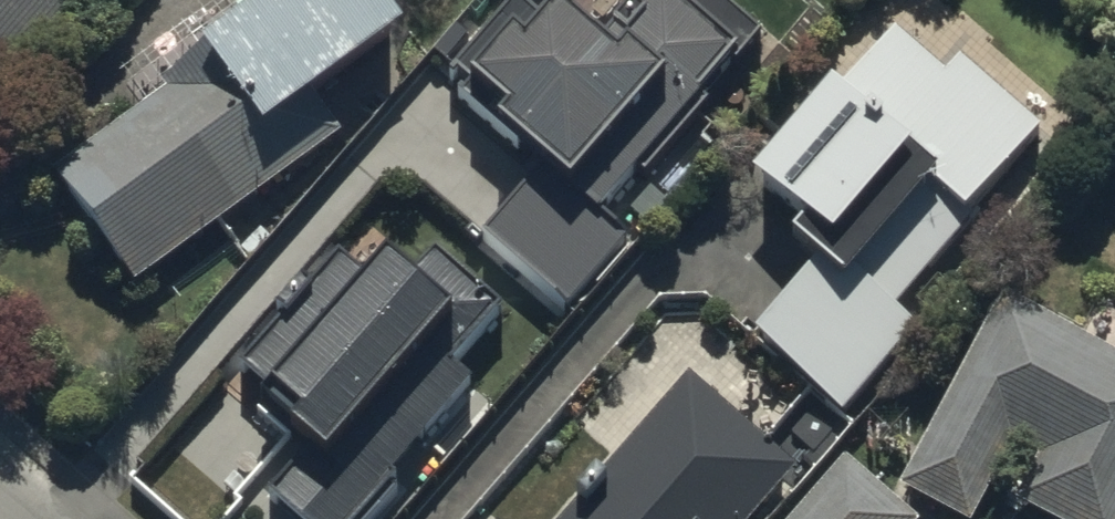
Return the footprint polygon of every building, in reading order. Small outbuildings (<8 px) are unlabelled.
[(63,0),(0,0),(0,72),(63,0)] [(48,163),(129,277),(338,129),(304,81),(397,15),(386,0),(236,0),(195,29),(202,39),(160,69),(167,79),(48,163)] [(629,233),(602,212),(759,27),(727,0),(633,0),(608,30),(573,0),(545,0),(537,9),(527,0),(506,0),(454,61),(466,71),(449,92),(521,153),(526,147),(540,159),(479,230),(568,305),(629,233)] [(843,82),(824,66),(745,164),(798,207),(789,218),(816,240),(744,330),(845,411),(917,322),(894,303),(1040,122),(923,27),(913,40),(891,22),(843,82)] [(243,365),(320,432),(266,492),(297,518),(361,518),(485,377),(460,355),(508,301),(439,241),(416,267),(388,242),(365,269),(344,250),(243,365)] [(895,476),(968,517),(1010,440),(1034,453),(1013,492),(1062,518),(1114,518),(1114,340),(1112,346),(1000,285),(895,476)] [(790,462),(685,370),(555,518),(741,518),(790,462)] [(840,450),(782,518),(915,518),(918,516),(840,450)]
